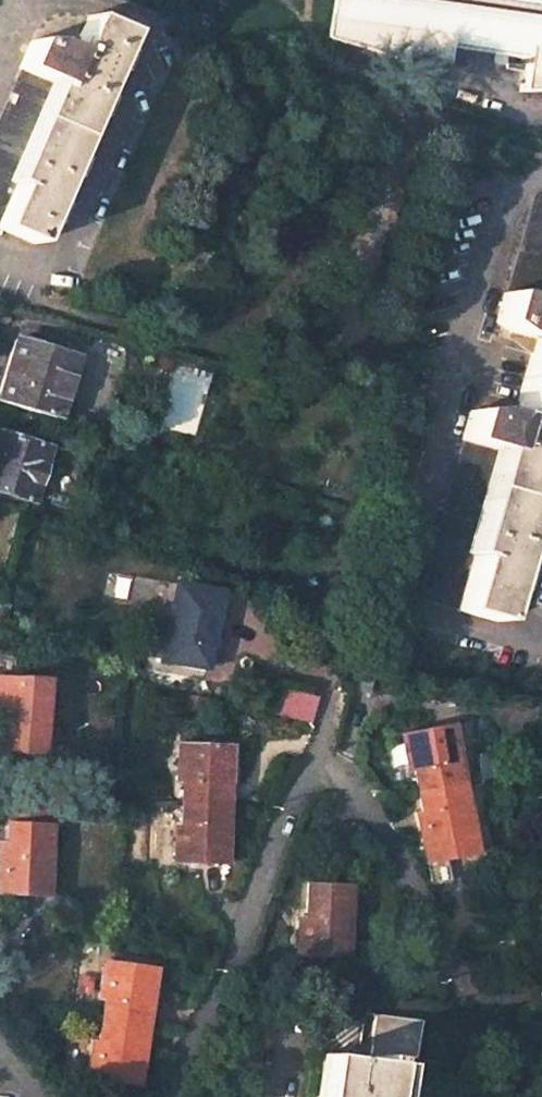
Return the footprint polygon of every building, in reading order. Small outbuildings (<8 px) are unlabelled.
[(541,91),(541,0),(334,0),(328,36),(445,72),(449,46),(451,35),(453,18),(510,26),(506,54),(523,57),(518,91),(541,91)] [(0,218),(0,229),(34,244),(126,32),(88,16),(72,51),(0,218)] [(510,26),(453,18),(451,35),(449,46),(506,54),(510,26)] [(0,122),(0,218),(72,51),(50,41),(31,41),(19,68),(22,70),(0,122)] [(496,322),(511,333),(535,339),(541,315),(541,195),(537,194),(509,293),(505,292),(496,322)] [(457,610),(497,622),(541,465),(541,315),(535,339),(513,416),(457,610)] [(0,393),(0,400),(57,418),(75,357),(17,340),(0,393)] [(466,441),(420,600),(457,610),(513,416),(489,409),(471,410),(462,440),(466,441)] [(30,501),(48,447),(0,431),(0,491),(30,501)] [(177,582),(162,659),(206,668),(222,592),(177,582)] [(0,676),(0,716),(1,716),(0,728),(0,750),(40,753),(42,718),(37,718),(40,680),(0,676)] [(317,697),(281,688),(274,713),(309,722),(317,697)] [(445,724),(402,732),(409,771),(415,771),(418,790),(462,783),(458,762),(452,763),(445,724)] [(226,742),(183,737),(178,775),(185,776),(183,799),(225,803),(227,781),(222,780),(226,742)] [(492,752),(478,753),(480,776),(495,774),(492,752)] [(474,840),(466,803),(462,783),(418,790),(423,812),(418,813),(425,851),(444,847),(474,842),(474,840)] [(225,803),(183,799),(180,821),(173,820),(169,858),(213,863),(217,825),(222,826),(225,803)] [(48,803),(13,802),(6,802),(5,815),(12,816),(47,819),(48,803)] [(466,803),(474,840),(478,839),(471,802),(466,803)] [(45,892),(49,853),(44,852),(47,819),(12,816),(5,815),(3,837),(0,837),(0,889),(45,892)] [(474,842),(444,847),(446,859),(476,853),(474,842)] [(444,847),(425,851),(428,863),(446,859),(444,847)] [(299,917),(297,955),(341,957),(343,916),(348,917),(350,884),(307,882),(306,918),(299,917)] [(106,997),(103,1019),(146,1026),(149,1004),(144,1002),(150,965),(107,958),(101,996),(106,997)] [(421,1020),(375,1014),(369,1060),(390,1062),(391,1055),(416,1059),(421,1020)] [(94,1040),(88,1078),(131,1085),(137,1047),(142,1048),(146,1026),(103,1019),(99,1042),(94,1040)] [(324,1053),(318,1096),(386,1096),(390,1062),(369,1060),(324,1053)] [(391,1055),(390,1062),(386,1096),(499,1096),(503,1070),(416,1059),(391,1055)]
